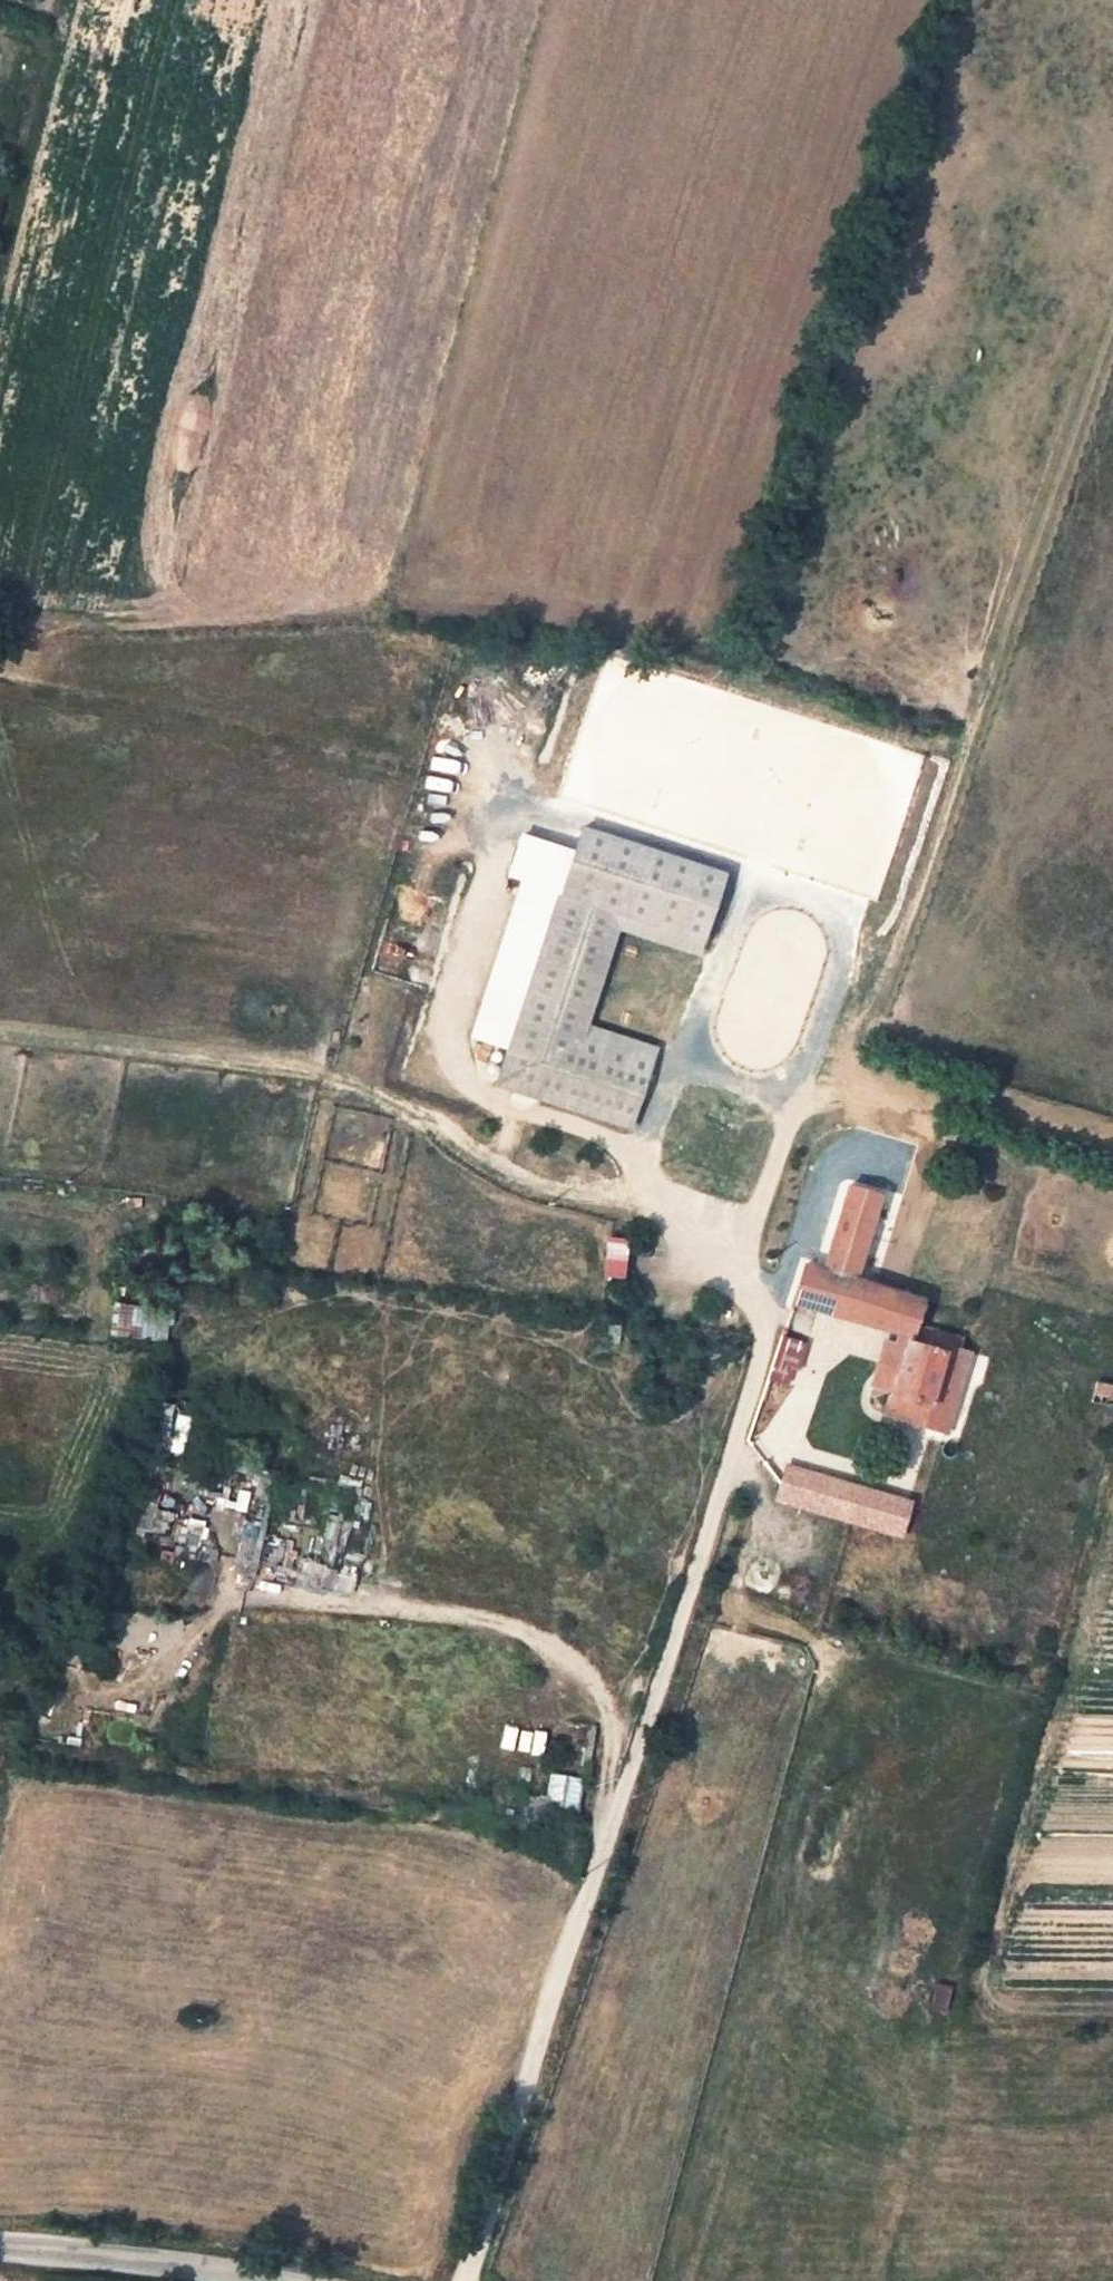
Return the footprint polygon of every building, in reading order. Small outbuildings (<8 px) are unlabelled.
[(501,1047),(489,1084),(626,1130),(654,1047),(585,1024),(621,915),(703,940),(723,875),(573,826),(567,847),(501,1047)] [(501,1047),(567,847),(526,833),(513,873),(525,878),(473,1037),(501,1047)] [(918,1297),(899,1292),(848,1277),(859,1240),(875,1190),(847,1181),(818,1267),(802,1262),(789,1303),(905,1334),(882,1410),(940,1428),(964,1348),(908,1334),(918,1297)] [(608,1237),(606,1276),(629,1278),(631,1239),(608,1237)] [(911,1255),(859,1240),(848,1277),(899,1292),(911,1255)] [(112,1335),(170,1342),(174,1309),(116,1302),(112,1335)] [(771,1357),(788,1363),(796,1366),(805,1341),(779,1332),(771,1357)] [(782,1382),(788,1363),(771,1357),(764,1376),(782,1382)] [(1112,1403),(1112,1386),(1094,1381),(1089,1396),(1112,1403)] [(787,1470),(777,1505),(901,1541),(911,1506),(787,1470)] [(924,2007),(936,2011),(944,1982),(933,1979),(924,2007)]
